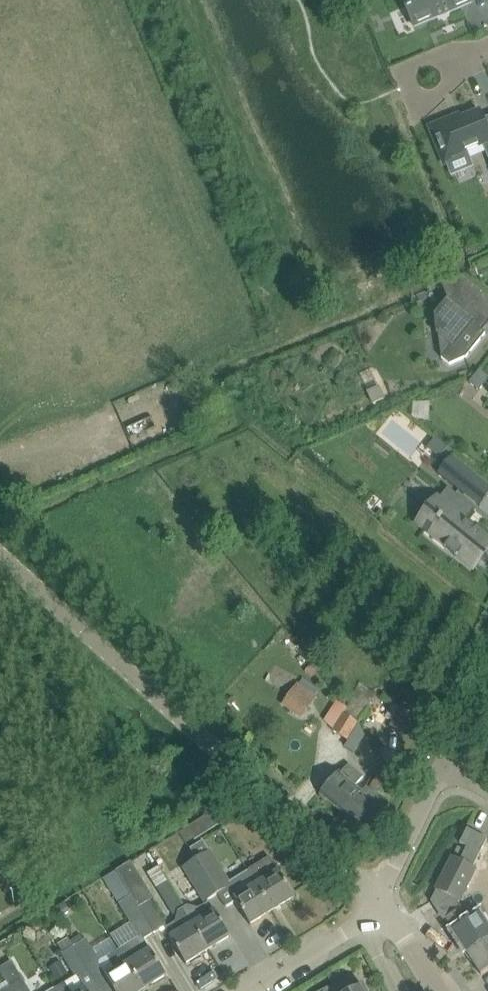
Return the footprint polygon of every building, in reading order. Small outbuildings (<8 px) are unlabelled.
[(415,26),(474,1),(473,0),(404,0),(415,26)] [(431,126),(447,165),(470,155),(467,150),(483,144),(487,157),(487,130),(483,119),(480,111),(462,118),(453,122),(451,118),(431,126)] [(449,301),(437,316),(438,334),(452,345),(442,358),(450,364),(467,357),(486,333),(483,331),(480,328),(487,319),(474,308),(485,293),(465,276),(464,275),(442,285),(449,301)] [(469,382),(480,390),(487,380),(487,376),(480,369),(469,382)] [(452,455),(438,473),(464,494),(478,476),(452,455)] [(431,532),(446,545),(445,547),(457,557),(459,555),(474,568),(487,550),(487,538),(466,520),(474,510),(476,511),(477,510),(448,487),(438,500),(450,509),(443,518),(441,516),(437,521),(439,522),(431,532)] [(309,665),(305,671),(312,677),(317,670),(309,665)] [(287,696),(282,705),(291,711),(297,703),(307,710),(313,703),(318,696),(299,683),(298,682),(293,688),(287,696)] [(360,722),(368,708),(352,698),(344,712),(360,722)] [(404,733),(413,713),(392,702),(385,717),(392,721),(390,725),(404,733)] [(360,722),(344,712),(332,731),(348,740),(360,722)] [(334,778),(321,793),(344,813),(362,791),(356,786),(364,777),(349,764),(341,773),(340,772),(341,771),(340,770),(334,778)] [(362,791),(344,813),(347,815),(366,831),(389,803),(386,800),(388,798),(401,777),(383,767),(370,789),(366,786),(362,791)] [(204,835),(221,824),(213,812),(196,822),(187,828),(195,840),(204,835)] [(487,838),(469,829),(467,828),(460,843),(467,846),(460,861),(452,857),(437,889),(460,900),(476,869),(473,867),(487,839),(487,838)] [(203,840),(190,848),(198,862),(199,862),(218,893),(230,885),(228,883),(210,852),(203,840)] [(253,868),(248,871),(257,884),(272,910),(294,897),(295,898),(296,897),(270,857),(253,868)] [(131,862),(117,870),(154,933),(166,925),(150,899),(153,897),(131,862)] [(194,873),(189,876),(205,901),(218,893),(199,862),(198,862),(190,867),(194,873)] [(159,866),(149,872),(157,886),(166,901),(176,894),(167,880),(159,866)] [(117,870),(103,879),(139,937),(120,948),(144,988),(165,975),(166,977),(167,976),(144,939),(154,933),(117,870)] [(230,885),(218,893),(227,907),(236,901),(240,907),(251,924),(252,924),(251,923),(272,910),(257,884),(248,871),(228,883),(230,885)] [(192,923),(208,949),(230,936),(230,937),(231,937),(209,901),(198,908),(188,905),(183,908),(192,923)] [(167,927),(172,935),(170,936),(187,964),(188,963),(187,962),(208,949),(192,923),(183,908),(178,911),(176,922),(167,927)] [(487,939),(487,926),(480,913),(470,920),(462,908),(447,918),(454,930),(453,930),(454,931),(455,930),(469,951),(487,939)] [(56,988),(58,990),(98,990),(100,990),(74,946),(71,940),(69,938),(58,944),(64,952),(61,954),(75,977),(56,988)] [(74,946),(100,990),(111,983),(116,990),(140,990),(144,988),(120,948),(100,960),(87,938),(84,940),(74,946)] [(469,951),(482,973),(481,973),(482,974),(487,970),(487,939),(469,951)] [(11,960),(0,967),(0,970),(10,986),(13,990),(30,990),(11,960)] [(352,990),(347,978),(326,988),(321,990),(367,990),(363,985),(352,990)]
